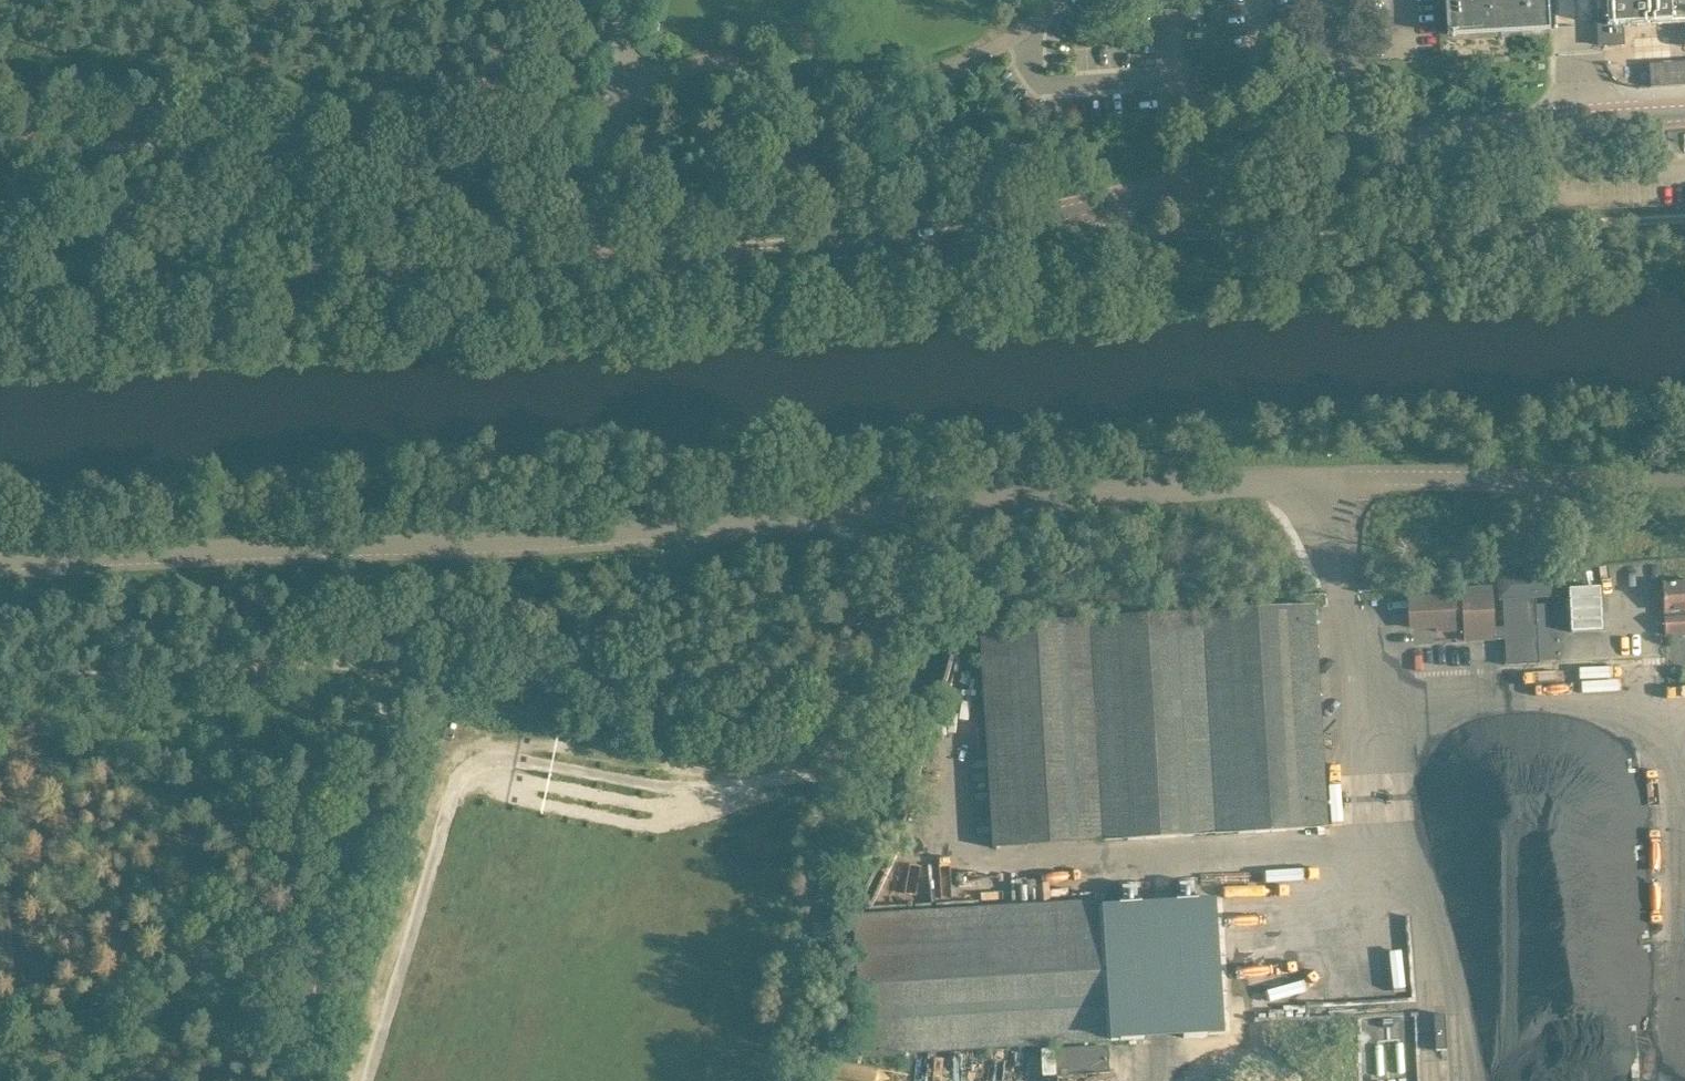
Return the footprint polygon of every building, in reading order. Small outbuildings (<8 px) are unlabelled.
[(1449,34),(1550,29),(1548,0),(1447,0),(1449,34)] [(1608,24),(1604,24),(1605,46),(1623,45),(1622,25),(1684,21),(1684,0),(1607,0),(1608,24)] [(1684,85),(1684,62),(1650,64),(1651,87),(1684,85)] [(1556,571),(1497,575),(1498,599),(1557,596),(1556,571)] [(1663,584),(1665,611),(1667,636),(1684,635),(1684,583),(1663,584)] [(1495,628),(1493,586),(1461,588),(1461,595),(1411,598),(1412,627),(1436,626),(1436,632),(1465,630),(1465,641),(1506,638),(1508,665),(1539,663),(1536,598),(1503,599),(1504,628),(1495,628)] [(1569,589),(1572,632),(1603,630),(1600,587),(1569,589)] [(980,625),(992,847),(1328,827),(1315,604),(1091,618),(980,625)] [(1219,892),(1099,899),(1108,1041),(1227,1033),(1219,892)] [(1099,899),(855,914),(863,1056),(1108,1041),(1099,899)]
